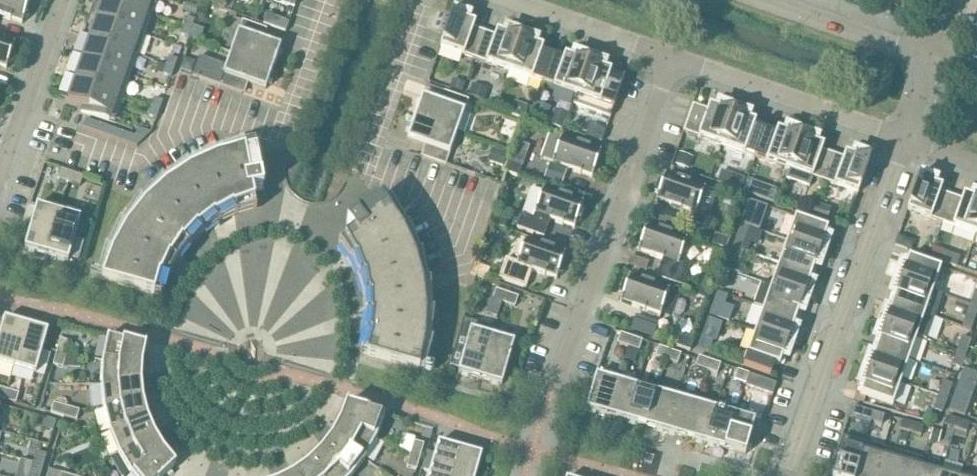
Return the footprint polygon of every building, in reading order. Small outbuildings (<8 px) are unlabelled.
[(10,21),(10,20),(21,24),(20,25),(21,25),(24,19),(27,20),(31,8),(28,7),(30,0),(29,0),(29,1),(27,0),(0,0),(0,18),(10,21)] [(89,17),(139,34),(146,14),(107,0),(95,0),(89,17)] [(146,14),(151,0),(107,0),(146,14)] [(220,8),(231,12),(235,1),(233,0),(222,0),(220,8)] [(201,5),(197,17),(205,19),(209,7),(201,5)] [(452,12),(439,48),(474,60),(484,33),(473,29),(475,24),(466,21),(467,17),(452,12)] [(266,15),(262,25),(285,33),(289,23),(266,15)] [(89,17),(82,37),(132,55),(139,34),(89,17)] [(188,39),(194,21),(185,18),(179,36),(188,39)] [(242,22),(230,54),(272,69),(280,48),(260,41),(264,30),(242,22)] [(6,41),(11,29),(0,25),(0,39),(6,41)] [(484,33),(474,60),(508,72),(521,36),(506,31),(505,35),(496,32),(494,37),(484,33)] [(521,36),(508,72),(542,84),(552,57),(541,53),(543,48),(534,45),(535,41),(521,36)] [(82,37),(74,58),(125,75),(132,55),(82,37)] [(5,69),(5,70),(6,70),(8,64),(11,65),(15,53),(12,52),(15,45),(13,45),(13,46),(0,41),(0,67),(5,69)] [(199,58),(192,77),(241,95),(245,84),(265,90),(272,69),(230,54),(226,67),(199,58)] [(552,57),(542,84),(576,96),(589,60),(574,55),(573,59),(564,55),(562,60),(552,57)] [(74,58),(67,78),(118,96),(125,75),(74,58)] [(162,75),(171,78),(172,74),(173,70),(177,61),(168,58),(162,75)] [(184,59),(180,70),(192,74),(196,63),(184,59)] [(589,60),(576,96),(613,109),(622,81),(609,77),(611,72),(602,69),(603,65),(589,60)] [(108,123),(118,96),(67,78),(60,99),(83,107),(80,113),(108,123)] [(452,81),(449,90),(462,94),(464,85),(452,81)] [(472,85),(468,96),(484,102),(488,91),(472,85)] [(421,97),(414,119),(456,134),(468,101),(445,93),(441,104),(421,97)] [(148,117),(156,120),(162,103),(154,100),(148,117)] [(515,103),(510,115),(522,120),(527,107),(515,103)] [(536,104),(531,118),(545,123),(550,109),(536,104)] [(692,106),(682,133),(720,147),(733,111),(719,106),(717,109),(708,106),(707,111),(692,106)] [(554,110),(548,125),(562,130),(567,115),(554,110)] [(733,111),(720,147),(754,159),(764,131),(754,128),(755,123),(746,120),(748,116),(733,111)] [(426,147),(422,158),(445,166),(456,134),(414,119),(406,140),(426,147)] [(136,148),(150,134),(137,130),(135,138),(85,120),(82,129),(136,148)] [(764,131),(754,159),(788,171),(801,135),(787,129),(785,133),(776,130),(775,135),(764,131)] [(801,135),(788,171),(785,180),(809,188),(812,179),(822,183),(832,155),(821,151),(823,146),(814,143),(816,140),(801,135)] [(597,173),(601,161),(598,160),(600,154),(599,153),(599,154),(588,151),(589,150),(576,145),(575,146),(561,141),(561,140),(560,140),(560,141),(550,137),(550,136),(549,136),(540,161),(541,161),(541,160),(549,163),(552,164),(551,165),(552,165),(553,164),(566,169),(567,169),(567,170),(580,175),(580,174),(591,177),(590,179),(591,179),(594,172),(597,173)] [(491,150),(487,162),(502,168),(506,155),(491,150)] [(101,283),(153,298),(159,278),(160,279),(169,260),(170,261),(182,244),(183,245),(197,230),(198,231),(214,219),(214,220),(232,210),(233,211),(240,209),(238,201),(251,198),(250,192),(261,190),(253,152),(252,152),(253,153),(243,155),(243,152),(240,153),(241,155),(229,158),(229,156),(214,160),(188,172),(164,188),(153,198),(143,208),(125,230),(111,255),(101,283)] [(678,153),(674,165),(688,170),(692,158),(678,153)] [(832,155),(822,183),(857,195),(870,159),(854,153),(853,157),(844,154),(843,159),(832,155)] [(503,173),(506,174),(517,178),(521,168),(507,163),(503,173)] [(549,163),(543,180),(560,186),(566,169),(553,164),(552,165),(551,165),(552,164),(549,163)] [(57,180),(68,184),(72,174),(60,170),(57,180)] [(720,171),(716,184),(723,186),(727,188),(731,175),(720,171)] [(72,174),(68,184),(79,188),(83,178),(72,174)] [(694,215),(695,216),(704,190),(703,190),(703,191),(688,186),(689,185),(676,180),(675,181),(665,178),(665,177),(664,176),(662,183),(659,182),(655,194),(656,194),(653,201),(655,202),(655,200),(666,204),(665,205),(679,210),(680,209),(694,214),(694,215)] [(919,176),(906,212),(941,224),(950,197),(940,193),(942,188),(933,185),(934,181),(919,176)] [(747,180),(742,193),(753,197),(757,184),(747,180)] [(576,223),(579,224),(583,212),(580,211),(582,205),(581,204),(581,205),(570,202),(571,200),(558,196),(557,197),(543,191),(544,190),(542,190),(532,220),(521,216),(516,229),(543,239),(549,221),(562,226),(562,225),(573,228),(572,229),(574,230),(576,223)] [(769,191),(766,201),(776,205),(780,195),(769,191)] [(941,224),(975,236),(976,230),(976,196),(973,195),(972,199),(963,196),(961,201),(950,197),(941,224)] [(371,340),(366,358),(365,359),(418,374),(424,345),(425,316),(422,287),(414,259),(402,233),(394,220),(393,221),(385,212),(387,210),(385,208),(383,210),(377,202),(378,202),(377,201),(346,225),(354,235),(349,238),(358,249),(351,254),(356,261),(357,261),(364,280),(365,279),(369,299),(370,299),(371,319),(372,319),(370,340),(371,340)] [(749,202),(741,225),(749,229),(754,214),(758,205),(749,202)] [(24,249),(46,256),(58,213),(36,206),(24,249)] [(814,206),(810,217),(822,221),(826,210),(814,206)] [(659,212),(655,223),(678,231),(682,220),(659,212)] [(58,213),(46,256),(68,262),(80,219),(58,213)] [(492,215),(489,225),(504,230),(507,220),(492,215)] [(795,218),(786,241),(823,254),(828,240),(824,238),(827,230),(795,218)] [(741,225),(736,240),(733,248),(742,251),(744,243),(749,229),(741,225)] [(641,233),(637,245),(640,246),(637,252),(638,253),(639,251),(649,255),(649,256),(662,261),(655,278),(682,288),(690,268),(678,264),(686,241),(685,241),(685,242),(670,237),(671,236),(658,231),(657,232),(647,229),(647,227),(646,227),(644,234),(641,233)] [(711,246),(725,251),(729,241),(715,236),(711,246)] [(897,237),(894,247),(910,252),(914,243),(897,237)] [(561,275),(565,263),(562,262),(565,255),(563,255),(563,256),(553,252),(553,251),(540,246),(539,248),(525,243),(526,241),(524,241),(522,248),(519,247),(515,259),(518,260),(516,264),(505,260),(498,280),(525,290),(531,272),(544,277),(545,275),(555,279),(554,280),(556,281),(558,274),(561,275)] [(786,241),(778,264),(811,276),(814,268),(817,269),(823,254),(786,241)] [(944,253),(940,263),(955,268),(959,258),(944,253)] [(727,256),(722,269),(731,272),(736,259),(727,256)] [(901,265),(896,280),(932,293),(940,269),(908,258),(905,267),(901,265)] [(778,264),(770,287),(805,299),(807,299),(812,285),(808,284),(811,276),(778,264)] [(471,276),(475,277),(485,281),(489,271),(475,266),(471,276)] [(722,270),(717,284),(720,285),(726,287),(731,272),(722,269),(722,270)] [(626,284),(623,283),(619,295),(622,296),(619,303),(621,303),(621,302),(631,306),(631,307),(644,312),(645,310),(659,315),(658,317),(659,317),(668,292),(667,291),(667,293),(653,288),(653,286),(640,282),(639,283),(629,279),(630,278),(628,278),(626,284)] [(894,296),(892,304),(934,319),(942,296),(932,293),(896,280),(891,295),(894,296)] [(754,306),(762,309),(795,321),(798,313),(802,314),(807,299),(805,299),(770,287),(762,283),(754,306)] [(693,297),(707,302),(711,292),(697,287),(693,297)] [(492,300),(503,304),(505,299),(506,294),(495,290),(492,300)] [(505,299),(503,304),(514,308),(518,298),(506,294),(505,299)] [(713,302),(708,316),(717,319),(722,305),(713,302)] [(880,325),(916,338),(926,342),(934,319),(892,304),(889,312),(885,311),(880,325)] [(973,324),(976,312),(976,309),(969,306),(964,321),(973,324)] [(762,309),(754,332),(791,345),(796,330),(792,329),(795,321),(762,309)] [(634,333),(650,338),(655,325),(639,319),(634,333)] [(13,369),(26,326),(4,320),(0,333),(0,365),(13,369)] [(878,341),(876,349),(908,361),(916,338),(880,325),(875,340),(878,341)] [(26,326),(13,369),(35,375),(47,332),(26,326)] [(457,374),(479,380),(492,337),(470,331),(457,374)] [(754,332),(742,367),(770,376),(774,365),(779,367),(782,358),(786,359),(791,345),(754,332)] [(616,344),(627,348),(631,338),(620,334),(616,344)] [(107,337),(102,362),(140,367),(144,348),(107,337)] [(492,337),(479,380),(501,386),(513,343),(492,337)] [(679,337),(675,347),(689,352),(693,342),(679,337)] [(631,338),(627,348),(638,352),(642,342),(631,338)] [(701,338),(696,351),(708,355),(713,342),(701,338)] [(961,338),(956,352),(965,355),(970,341),(961,338)] [(60,340),(56,353),(66,356),(70,343),(60,340)] [(655,358),(666,361),(669,352),(658,348),(655,358)] [(869,356),(864,371),(900,383),(908,361),(876,349),(873,357),(869,356)] [(669,352),(666,361),(677,365),(680,355),(669,352)] [(951,367),(957,369),(960,370),(965,355),(956,352),(951,367)] [(62,369),(66,356),(56,353),(52,366),(62,369)] [(695,367),(706,371),(709,361),(698,358),(695,367)] [(709,361),(706,371),(717,375),(720,365),(709,361)] [(102,362),(101,386),(139,385),(140,367),(102,362)] [(948,412),(964,417),(976,380),(976,375),(963,370),(948,412)] [(734,381),(744,385),(748,375),(737,371),(734,381)] [(892,407),(900,383),(864,371),(859,385),(863,386),(859,395),(892,407)] [(748,375),(744,385),(755,389),(759,379),(748,375)] [(595,376),(585,410),(606,416),(616,382),(595,376)] [(616,382),(606,416),(626,422),(636,387),(616,382)] [(942,383),(937,397),(946,399),(951,386),(942,383)] [(101,386),(103,409),(141,403),(139,385),(101,386)] [(636,387),(626,422),(645,427),(655,393),(636,387)] [(7,391),(4,401),(15,405),(18,394),(7,391)] [(655,393),(645,427),(665,433),(675,399),(655,393)] [(932,411),(941,414),(946,399),(937,397),(932,411)] [(675,399),(665,433),(684,439),(694,404),(675,399)] [(103,409),(109,433),(145,421),(141,403),(103,409)] [(53,404),(50,414),(63,418),(66,408),(53,404)] [(694,404),(684,439),(704,444),(714,410),(694,404)] [(347,406),(340,424),(375,440),(384,416),(347,406)] [(852,407),(848,419),(869,426),(870,422),(873,414),(862,411),(852,407)] [(66,408),(63,418),(76,422),(79,411),(66,408)] [(714,410),(704,444),(724,450),(734,415),(714,410)] [(873,414),(870,422),(881,425),(884,417),(873,414)] [(734,415),(724,450),(744,456),(754,421),(734,415)] [(944,426),(955,430),(958,421),(947,418),(944,426)] [(41,429),(53,433),(56,422),(44,419),(41,429)] [(109,433),(118,455),(152,437),(145,421),(109,433)] [(958,421),(955,430),(966,434),(969,425),(958,421)] [(899,430),(909,433),(912,425),(901,422),(899,430)] [(332,440),(364,461),(375,440),(340,424),(332,440)] [(912,425),(909,433),(920,436),(923,428),(912,425)] [(932,430),(929,442),(937,445),(940,433),(932,430)] [(118,455),(130,475),(162,453),(152,437),(118,455)] [(861,452),(864,444),(843,438),(833,475),(855,475),(861,452)] [(345,475),(352,475),(364,461),(332,440),(320,454),(345,475)] [(413,442),(410,455),(420,458),(423,445),(413,442)] [(429,473),(428,475),(452,475),(459,450),(437,444),(434,454),(429,473)] [(876,475),(897,475),(903,455),(883,449),(881,458),(876,475)] [(452,475),(475,475),(481,456),(459,450),(452,475)] [(427,452),(422,470),(429,473),(434,454),(427,452)] [(855,475),(876,475),(881,458),(861,452),(855,475)] [(36,453),(32,465),(43,467),(46,456),(36,453)] [(130,475),(166,475),(174,468),(162,453),(130,475)] [(315,475),(345,475),(320,454),(308,467),(315,475)] [(416,471),(420,458),(410,455),(406,468),(416,471)] [(897,475),(918,475),(920,469),(922,461),(903,455),(897,475)] [(43,467),(32,465),(29,475),(40,475),(43,467)] [(308,467),(295,475),(315,475),(308,467)]
